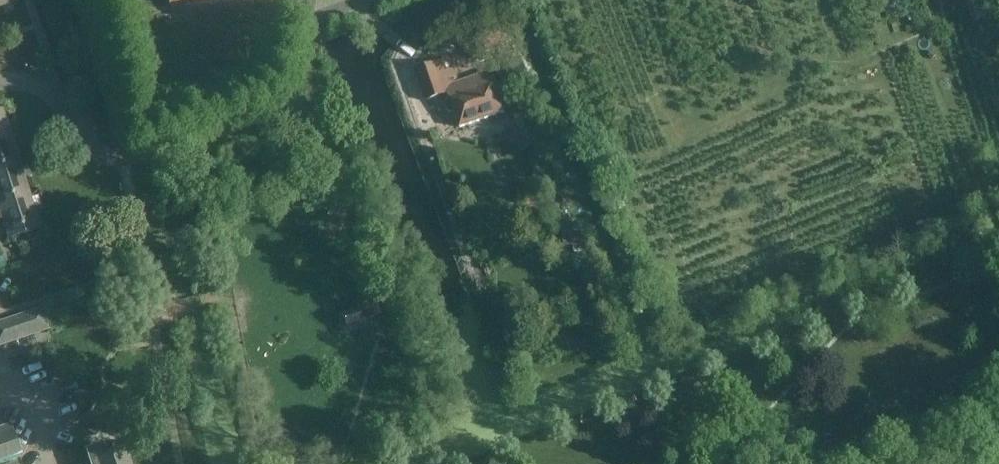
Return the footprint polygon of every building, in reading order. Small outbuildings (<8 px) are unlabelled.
[(973,22),(991,16),(985,0),(965,0),(973,22)] [(463,39),(470,57),(506,43),(499,25),(463,39)] [(459,83),(450,58),(417,70),(428,101),(448,92),(461,127),(505,112),(491,72),(459,83)] [(2,106),(0,107),(0,141),(12,137),(2,106)] [(543,146),(530,111),(515,117),(528,151),(543,146)] [(21,167),(12,137),(0,141),(0,174),(21,167)] [(31,197),(21,167),(0,174),(0,207),(31,197)] [(31,197),(0,207),(0,220),(3,219),(9,238),(41,228),(31,197)] [(381,315),(371,284),(361,287),(366,304),(363,305),(364,311),(367,310),(369,318),(381,315)] [(50,329),(43,308),(0,322),(0,345),(50,329)] [(362,321),(358,310),(343,314),(347,325),(362,321)] [(20,453),(10,424),(0,428),(0,460),(20,453)] [(124,451),(106,457),(103,446),(87,451),(91,463),(128,463),(124,451)]
